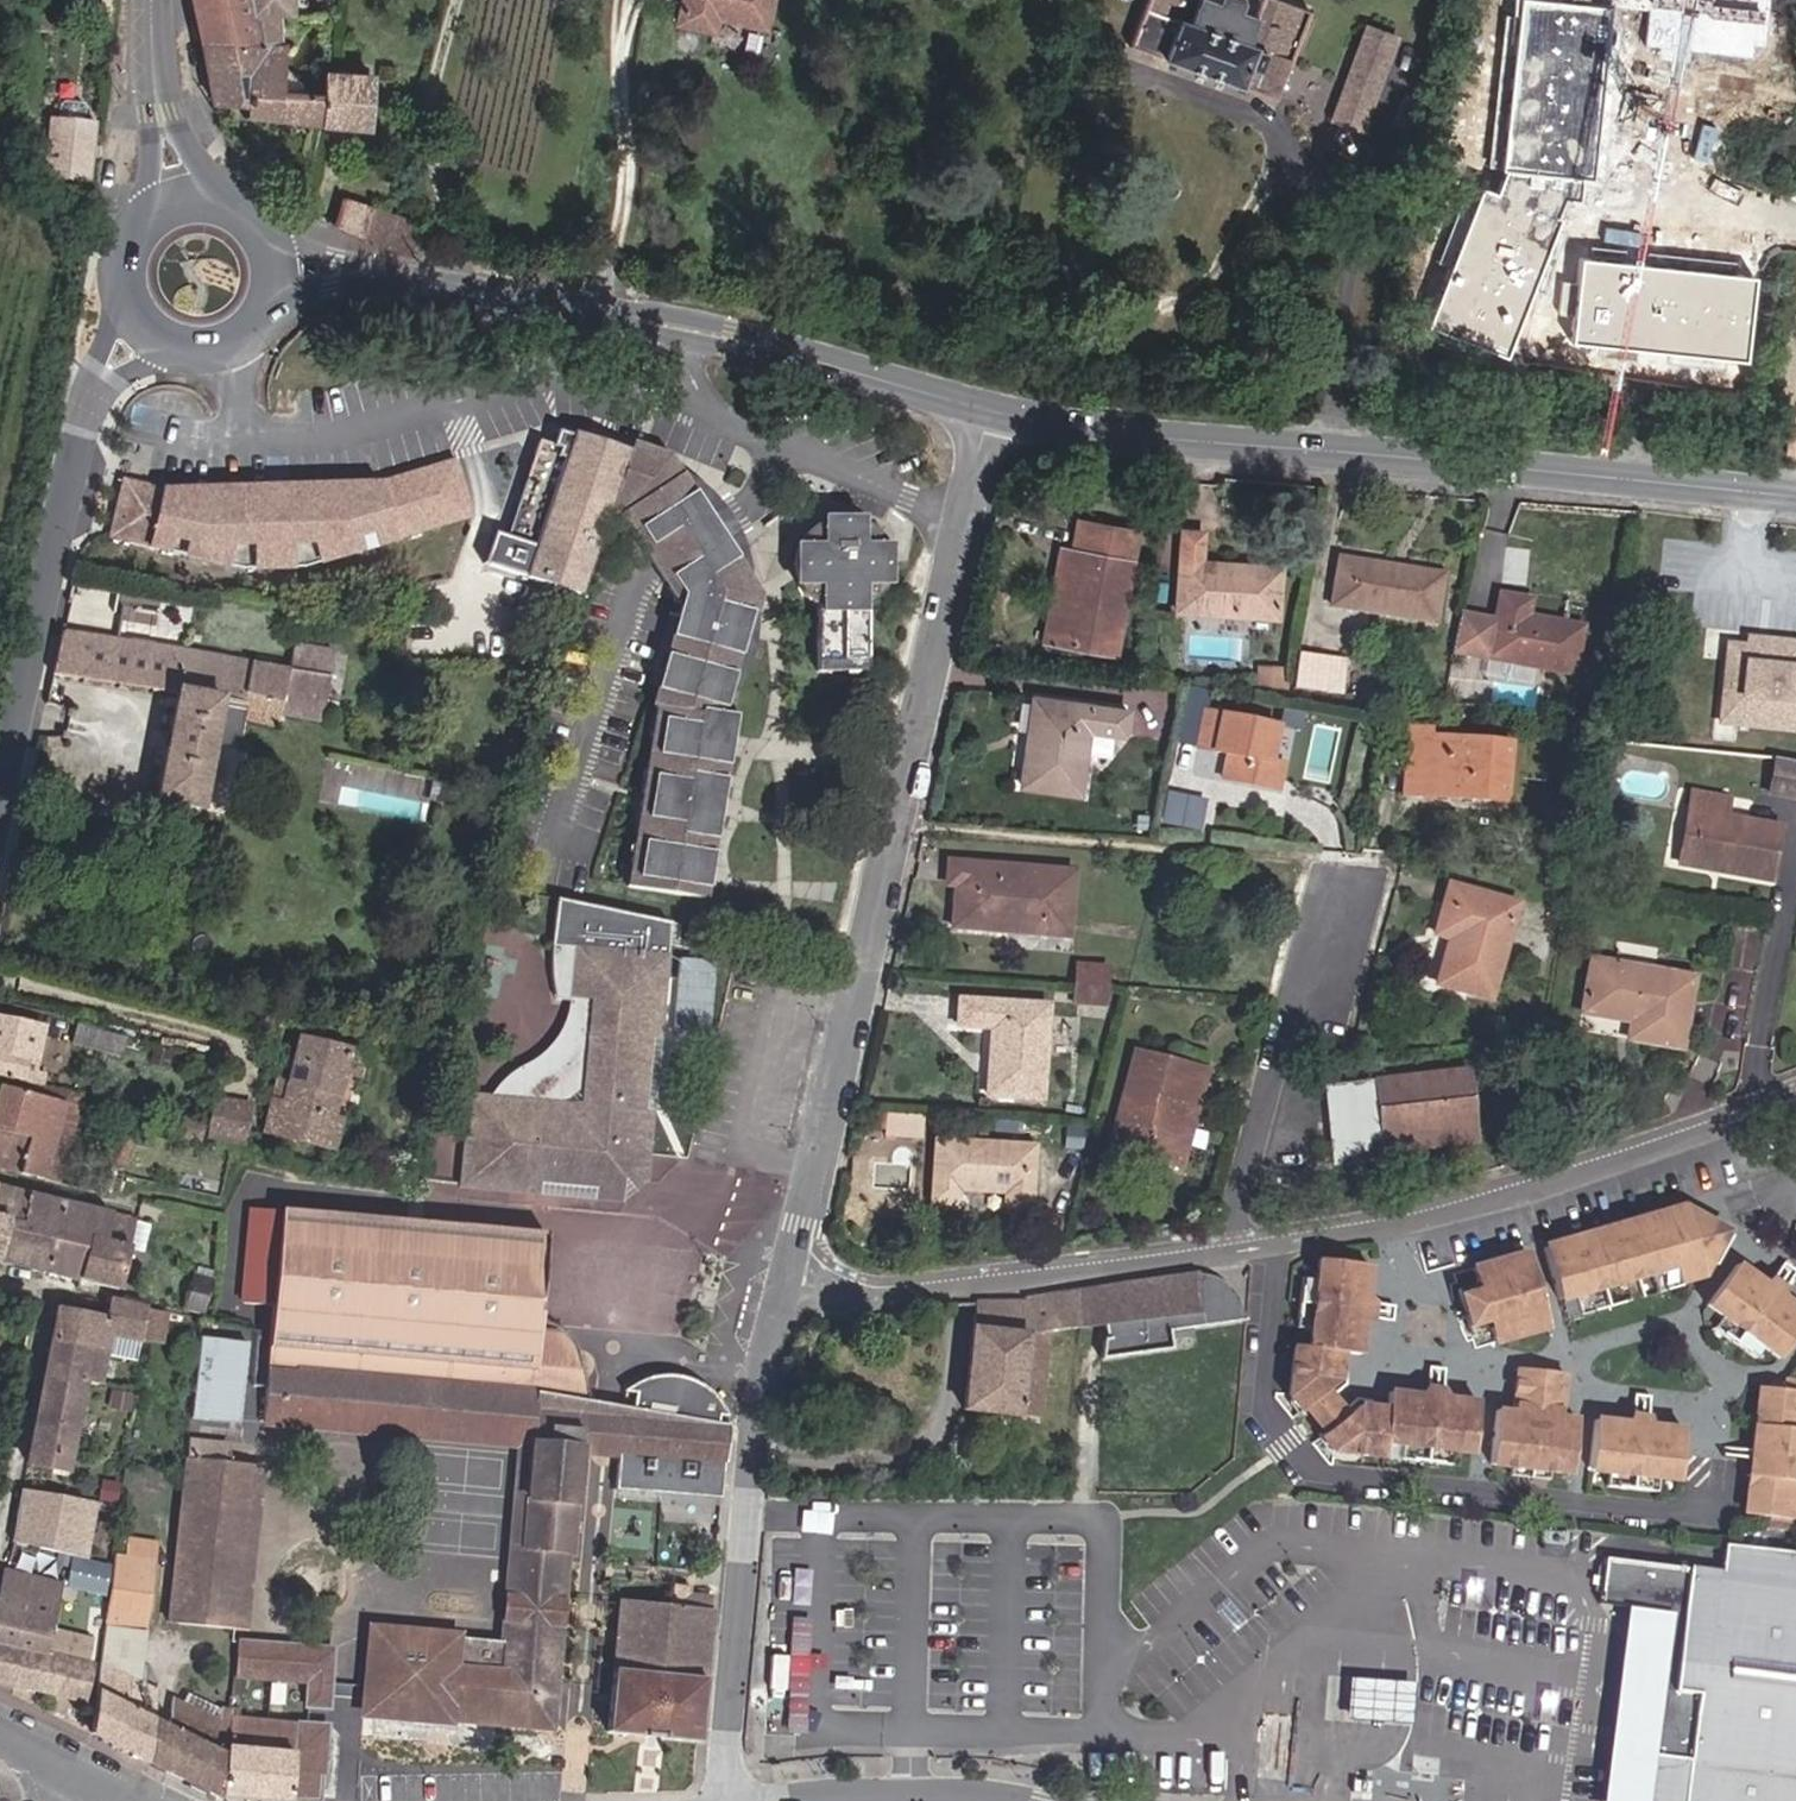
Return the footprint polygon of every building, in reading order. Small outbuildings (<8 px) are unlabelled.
[(243,41),(259,42),(251,16),(284,17),(284,0),(191,0),(197,39),(243,41)] [(284,17),(324,21),(327,0),(284,0),(284,17)] [(711,22),(759,34),(768,0),(672,0),(664,33),(707,41),(711,22)] [(1256,0),(1246,26),(1198,8),(1200,0),(1143,0),(1125,48),(1272,102),(1304,18),(1256,0)] [(1541,2),(1610,9),(1640,11),(1641,0),(1542,0),(1541,2)] [(1640,11),(1637,43),(1743,53),(1748,0),(1641,0),(1640,11)] [(1525,1),(1508,175),(1579,181),(1593,183),(1610,9),(1541,2),(1525,1)] [(1379,113),(1382,102),(1391,104),(1395,90),(1384,88),(1401,26),(1380,21),(1356,106),(1379,113)] [(242,111),(243,41),(197,39),(220,132),(232,158),(251,112),(242,111)] [(259,42),(243,41),(242,111),(251,112),(310,123),(314,93),(278,87),(283,44),(259,42)] [(314,93),(310,123),(360,130),(368,79),(317,72),(314,93)] [(88,183),(92,123),(48,120),(44,180),(88,183)] [(1498,196),(1478,188),(1425,325),(1504,356),(1556,223),(1551,221),(1561,199),(1577,201),(1579,181),(1508,175),(1498,196)] [(332,229),(408,259),(417,231),(385,220),(369,214),(375,198),(345,188),(332,229)] [(1751,278),(1579,258),(1570,340),(1741,360),(1751,278)] [(522,573),(566,434),(553,429),(549,442),(537,438),(505,532),(490,528),(482,558),(522,573)] [(609,495),(625,447),(568,429),(566,434),(522,573),(576,592),(606,506),(609,495)] [(699,508),(673,469),(663,454),(627,442),(625,447),(609,495),(623,500),(649,541),(699,508)] [(327,493),(321,493),(304,567),(466,522),(450,461),(384,479),(337,493),(344,525),(333,527),(327,493)] [(723,515),(711,497),(691,479),(673,469),(699,508),(709,524),(718,538),(729,554),(744,577),(742,559),(732,529),(723,515)] [(324,482),(321,493),(327,493),(333,527),(344,525),(337,493),(384,479),(327,481),(324,482)] [(107,536),(151,546),(164,493),(165,488),(121,481),(107,536)] [(321,493),(324,482),(165,488),(164,493),(192,495),(194,530),(205,530),(203,496),(321,493)] [(192,495),(164,493),(151,546),(232,566),(304,567),(321,493),(203,496),(205,530),(194,530),(192,495)] [(649,541),(623,500),(609,495),(606,506),(615,509),(651,565),(670,594),(681,589),(669,570),(649,541)] [(718,538),(699,508),(649,541),(669,570),(718,538)] [(887,553),(881,535),(866,519),(852,513),(828,513),(813,520),(800,533),(792,550),(791,560),(799,560),(800,568),(799,569),(795,579),(800,588),(815,602),(815,656),(864,656),(864,602),(881,585),(887,567),(887,553)] [(1079,556),(1063,553),(1046,638),(1117,648),(1141,536),(1086,525),(1079,556)] [(1282,574),(1240,570),(1240,563),(1205,560),(1207,530),(1189,528),(1182,613),(1279,618),(1282,574)] [(715,713),(737,631),(744,608),(749,604),(753,592),(744,577),(729,554),(718,538),(669,570),(681,589),(651,703),(663,705),(649,791),(713,801),(715,791),(719,765),(724,732),(727,715),(715,713)] [(1436,618),(1442,567),(1341,554),(1334,605),(1436,618)] [(800,568),(799,560),(791,560),(792,569),(795,579),(799,569),(800,568)] [(1532,613),(1536,594),(1499,588),(1495,612),(1462,606),(1454,650),(1577,671),(1585,623),(1532,613)] [(289,669),(63,630),(55,672),(174,691),(159,798),(204,804),(217,725),(245,730),(247,718),(282,723),(289,669)] [(727,715),(748,633),(737,631),(715,713),(727,715)] [(1728,643),(1719,728),(1795,736),(1795,642),(1749,637),(1748,646),(1728,643)] [(1349,690),(1349,651),(1295,651),(1295,690),(1349,690)] [(864,666),(864,656),(815,656),(815,666),(864,666)] [(1083,794),(1090,730),(1124,735),(1127,709),(1033,697),(1022,787),(1083,794)] [(663,705),(651,703),(623,882),(635,884),(648,798),(649,791),(663,705)] [(866,710),(853,707),(848,728),(861,731),(866,710)] [(1203,745),(1235,753),(1229,777),(1280,789),(1286,760),(1274,757),(1282,725),(1212,708),(1203,745)] [(1406,794),(1515,803),(1520,743),(1411,735),(1406,794)] [(1795,774),(1795,767),(1773,764),(1769,799),(1792,802),(1795,774)] [(713,801),(649,791),(648,798),(712,808),(713,801)] [(1686,794),(1682,815),(1699,817),(1689,869),(1769,884),(1778,825),(1725,815),(1728,802),(1686,794)] [(708,832),(712,808),(648,798),(635,884),(698,894),(708,832)] [(1673,866),(1689,869),(1699,817),(1682,815),(1673,866)] [(960,887),(962,860),(949,859),(948,870),(947,885),(960,887)] [(1075,870),(962,860),(960,887),(957,927),(1070,936),(1075,870)] [(1452,884),(1439,936),(1460,941),(1449,986),(1496,997),(1520,900),(1452,884)] [(658,1044),(666,957),(667,948),(669,925),(556,900),(553,912),(551,925),(550,936),(550,947),(549,959),(550,973),(552,990),(555,1001),(567,1003),(589,1004),(584,1080),(562,1102),(493,1098),(469,1096),(462,1191),(544,1197),(543,1185),(596,1190),(600,1165),(611,1154),(648,1157),(651,1112),(644,1112),(651,1043),(658,1044)] [(1078,964),(1077,983),(1110,985),(1112,967),(1078,964)] [(1587,968),(1580,1018),(1612,1022),(1613,1013),(1630,1016),(1626,1042),(1675,1049),(1685,983),(1652,978),(1615,972),(1587,968)] [(1110,985),(1077,983),(1076,1003),(1109,1005),(1110,985)] [(589,1004),(567,1003),(563,1024),(544,1053),(504,1083),(493,1098),(562,1102),(584,1080),(589,1004)] [(959,1003),(958,1029),(990,1030),(988,1099),(1043,1101),(1047,1007),(959,1003)] [(45,1083),(47,1072),(36,1070),(46,1021),(0,1011),(0,1074),(45,1083)] [(123,1056),(129,1037),(77,1021),(71,1040),(123,1056)] [(339,1068),(344,1047),(295,1037),(282,1100),(266,1097),(260,1128),(336,1143),(343,1111),(331,1108),(339,1068)] [(651,1112),(658,1044),(651,1043),(644,1112),(651,1112)] [(360,1050),(344,1047),(339,1068),(355,1072),(360,1050)] [(1186,1157),(1203,1068),(1135,1054),(1118,1144),(1186,1157)] [(1469,1073),(1377,1085),(1380,1104),(1385,1145),(1387,1156),(1408,1153),(1406,1138),(1477,1129),(1469,1073)] [(37,1178),(55,1119),(77,1124),(81,1105),(0,1088),(0,1170),(37,1178)] [(1385,1145),(1380,1104),(1371,1105),(1370,1097),(1362,1091),(1337,1094),(1331,1102),(1333,1115),(1341,1121),(1343,1138),(1337,1146),(1339,1159),(1347,1165),(1371,1162),(1378,1154),(1377,1146),(1385,1145)] [(247,1144),(253,1100),(212,1094),(206,1138),(247,1144)] [(1479,1143),(1477,1129),(1406,1138),(1408,1153),(1479,1143)] [(1008,1190),(1007,1206),(1037,1210),(1042,1151),(940,1139),(935,1197),(960,1199),(962,1185),(1008,1190)] [(543,1185),(544,1197),(623,1203),(624,1182),(646,1183),(648,1157),(611,1154),(600,1165),(596,1190),(543,1185)] [(80,1281),(123,1291),(139,1219),(112,1213),(62,1201),(26,1191),(0,1185),(0,1262),(7,1264),(46,1273),(80,1281)] [(271,1345),(269,1362),(585,1389),(581,1364),(575,1345),(561,1328),(543,1319),(551,1231),(250,1206),(243,1300),(268,1302),(265,1345),(271,1345)] [(1712,1248),(1723,1253),(1735,1233),(1683,1207),(1674,1221),(1663,1223),(1658,1213),(1543,1247),(1558,1296),(1571,1293),(1578,1315),(1628,1301),(1623,1277),(1649,1271),(1657,1294),(1677,1289),(1676,1282),(1695,1278),(1705,1260),(1712,1248)] [(1717,1266),(1723,1253),(1712,1248),(1705,1260),(1717,1266)] [(1528,1251),(1477,1265),(1481,1282),(1465,1287),(1477,1328),(1493,1324),(1499,1341),(1549,1325),(1528,1251)] [(1297,1395),(1311,1409),(1332,1392),(1342,1383),(1344,1365),(1345,1352),(1363,1352),(1366,1320),(1367,1305),(1370,1268),(1324,1264),(1323,1279),(1309,1277),(1304,1327),(1317,1329),(1316,1348),(1303,1348),(1298,1392),(1297,1395)] [(1770,1288),(1737,1266),(1711,1308),(1729,1320),(1721,1332),(1758,1358),(1767,1345),(1785,1356),(1795,1340),(1795,1305),(1786,1299),(1770,1288)] [(1167,1343),(1165,1325),(1244,1315),(1229,1285),(1217,1276),(1196,1270),(1092,1283),(1068,1287),(1073,1325),(1109,1320),(1111,1337),(1105,1338),(1106,1351),(1167,1343)] [(1048,1290),(1054,1328),(1073,1325),(1068,1287),(1048,1290)] [(962,1411),(1016,1416),(1028,1328),(1054,1328),(1048,1290),(975,1299),(962,1411)] [(58,1305),(51,1341),(23,1463),(62,1468),(82,1378),(95,1380),(102,1350),(105,1351),(109,1331),(140,1339),(145,1303),(113,1298),(104,1296),(99,1314),(58,1305)] [(1045,1420),(1054,1328),(1028,1328),(1016,1416),(1045,1420)] [(199,1334),(192,1418),(241,1420),(249,1341),(199,1334)] [(364,1714),(560,1732),(580,1454),(589,1455),(595,1402),(589,1401),(590,1389),(585,1389),(269,1362),(266,1424),(524,1446),(520,1491),(512,1490),(499,1640),(466,1637),(467,1630),(370,1622),(364,1714)] [(1496,1464),(1577,1470),(1581,1416),(1570,1415),(1573,1371),(1518,1367),(1515,1410),(1500,1409),(1496,1464)] [(613,1458),(611,1487),(718,1496),(731,1425),(714,1422),(715,1416),(723,1417),(720,1409),(713,1399),(706,1392),(698,1385),(688,1380),(674,1376),(660,1374),(648,1375),(635,1380),(621,1389),(632,1391),(630,1408),(623,1406),(613,1458)] [(1755,1530),(1779,1532),(1780,1520),(1790,1519),(1794,1484),(1795,1485),(1795,1404),(1793,1404),(1794,1387),(1772,1384),(1771,1392),(1749,1390),(1744,1432),(1749,1433),(1745,1477),(1738,1477),(1734,1518),(1756,1519),(1755,1526),(1755,1530)] [(1359,1407),(1350,1413),(1330,1432),(1341,1447),(1343,1447),(1385,1452),(1386,1442),(1408,1444),(1407,1456),(1455,1459),(1456,1450),(1476,1451),(1479,1400),(1440,1395),(1425,1394),(1392,1391),(1391,1409),(1375,1408),(1359,1407)] [(1332,1392),(1311,1409),(1330,1432),(1350,1413),(1345,1408),(1335,1397),(1332,1392)] [(623,1406),(595,1402),(589,1455),(613,1458),(623,1406)] [(1649,1423),(1633,1421),(1595,1418),(1589,1468),(1611,1469),(1611,1480),(1659,1485),(1660,1473),(1680,1474),(1684,1426),(1649,1423)] [(168,1619),(248,1627),(266,1464),(231,1460),(232,1453),(220,1452),(221,1439),(190,1436),(168,1619)] [(233,1441),(221,1439),(220,1452),(232,1453),(233,1441)] [(87,1554),(95,1502),(26,1491),(18,1542),(87,1554)] [(115,1565),(110,1594),(106,1625),(145,1631),(159,1540),(132,1536),(130,1548),(117,1546),(115,1565)] [(1730,1543),(1725,1571),(1606,1558),(1602,1601),(1626,1604),(1602,1800),(1795,1800),(1795,1552),(1730,1543)] [(110,1594),(115,1565),(73,1557),(68,1586),(110,1594)] [(80,1694),(88,1659),(81,1658),(84,1632),(51,1626),(59,1584),(6,1572),(0,1598),(0,1676),(80,1694)] [(646,1735),(693,1741),(710,1598),(683,1596),(684,1586),(666,1586),(664,1611),(618,1607),(605,1731),(646,1735)] [(134,1675),(145,1631),(106,1625),(100,1657),(134,1675)] [(238,1638),(237,1657),(334,1662),(335,1644),(238,1638)] [(134,1675),(100,1657),(96,1688),(92,1687),(86,1729),(145,1759),(151,1719),(128,1706),(134,1675)] [(334,1662),(237,1657),(236,1677),(309,1681),(308,1706),(332,1708),(333,1683),(334,1662)] [(1328,1719),(1409,1724),(1412,1685),(1331,1680),(1328,1719)] [(164,1768),(224,1793),(231,1713),(223,1712),(221,1723),(172,1700),(169,1727),(164,1768)] [(231,1713),(224,1793),(321,1800),(323,1773),(327,1773),(331,1723),(242,1716),(243,1704),(231,1703),(231,1713)] [(145,1759),(164,1768),(169,1727),(151,1719),(145,1759)] [(1374,1778),(1356,1777),(1355,1789),(1373,1790),(1374,1778)]
